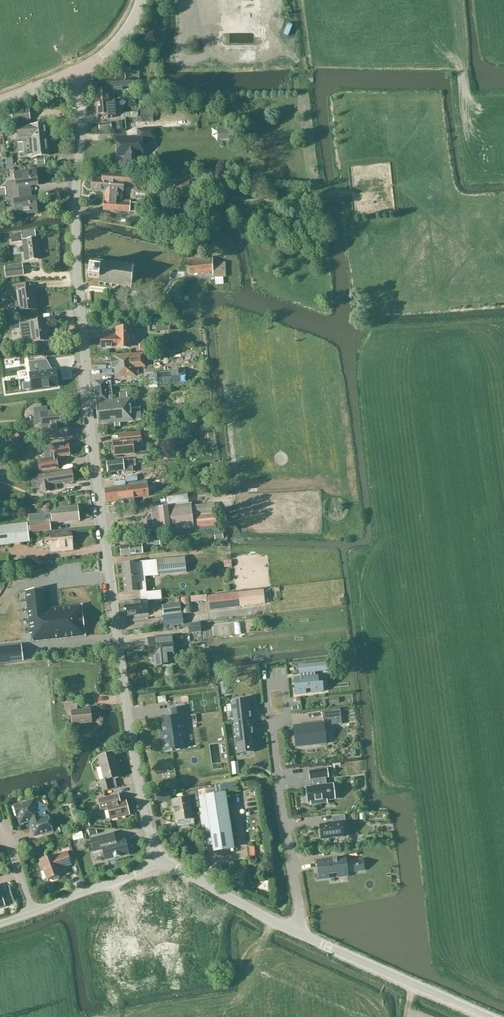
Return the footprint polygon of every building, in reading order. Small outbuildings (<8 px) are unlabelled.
[(152,8),(147,15),(151,18),(156,11),(152,8)] [(114,102),(114,99),(114,91),(122,90),(122,87),(139,86),(139,72),(132,72),(132,77),(125,77),(125,72),(114,73),(115,78),(107,79),(108,90),(95,90),(96,103),(114,102)] [(125,112),(119,112),(119,110),(115,110),(114,102),(96,103),(97,115),(108,115),(108,119),(138,117),(138,113),(125,114),(125,112)] [(30,126),(29,111),(29,110),(11,111),(12,122),(15,122),(16,127),(17,127),(18,138),(22,138),(27,137),(27,138),(46,136),(45,125),(30,126)] [(141,123),(153,122),(152,111),(141,111),(141,123)] [(111,123),(98,124),(99,131),(112,130),(111,123)] [(143,156),(143,141),(143,139),(155,139),(154,128),(137,129),(137,138),(116,138),(117,157),(124,157),(124,164),(138,164),(138,156),(143,156)] [(230,129),(226,129),(226,139),(234,139),(234,136),(234,129),(230,129)] [(48,156),(47,146),(46,136),(27,138),(27,140),(28,140),(28,141),(23,142),(23,143),(17,143),(18,153),(24,152),(24,153),(32,152),(33,157),(48,156)] [(166,165),(166,176),(176,176),(175,165),(166,165)] [(31,187),(38,186),(36,171),(14,174),(15,182),(6,184),(8,196),(32,192),(31,187)] [(92,179),(91,191),(104,192),(106,192),(105,193),(105,201),(115,201),(115,211),(140,213),(140,204),(130,203),(130,201),(122,201),(123,193),(123,186),(134,186),(135,175),(102,173),(102,179),(92,179)] [(189,179),(164,178),(163,192),(189,193),(189,179)] [(35,196),(32,197),(32,192),(8,196),(9,207),(14,206),(16,215),(37,213),(35,196)] [(10,235),(11,242),(21,241),(24,262),(39,260),(35,232),(10,235)] [(225,262),(212,263),(212,259),(187,262),(189,275),(213,273),(213,278),(215,278),(215,284),(220,284),(220,277),(225,277),(225,262)] [(131,288),(133,266),(88,262),(88,279),(99,280),(99,284),(131,288)] [(6,278),(24,276),(22,265),(4,267),(6,278)] [(33,288),(25,289),(25,284),(6,286),(7,293),(16,292),(19,312),(36,310),(33,288)] [(20,328),(23,344),(49,340),(46,320),(34,321),(34,316),(9,319),(11,329),(20,328)] [(100,349),(131,348),(131,327),(112,327),(112,335),(100,335),(100,349)] [(115,378),(135,377),(134,368),(146,367),(144,353),(113,355),(113,357),(110,358),(111,369),(114,368),(115,378)] [(31,382),(22,383),(23,391),(32,390),(46,388),(57,386),(55,371),(47,372),(45,360),(29,362),(28,362),(31,382)] [(158,385),(172,384),(171,372),(157,373),(158,385)] [(96,402),(112,400),(111,382),(107,382),(107,381),(94,382),(96,402)] [(140,408),(132,409),(132,398),(127,398),(126,393),(121,393),(121,399),(112,400),(96,402),(98,425),(114,424),(114,427),(120,427),(120,423),(133,421),(133,420),(142,419),(140,408)] [(64,421),(66,420),(65,410),(47,412),(47,406),(33,408),(35,423),(42,423),(44,439),(67,437),(66,426),(65,426),(64,421)] [(133,444),(141,443),(140,433),(120,435),(120,441),(113,442),(114,445),(112,446),(112,451),(114,452),(114,456),(134,454),(133,444)] [(13,444),(21,439),(19,436),(11,440),(13,444)] [(57,469),(56,457),(70,455),(68,443),(44,446),(46,459),(38,460),(40,472),(57,469)] [(137,459),(149,458),(148,451),(136,452),(137,459)] [(123,471),(123,473),(133,472),(132,466),(136,466),(135,459),(123,460),(106,462),(108,473),(123,471)] [(140,480),(164,478),(163,467),(139,470),(140,480)] [(50,485),(73,482),(72,470),(54,472),(38,474),(41,492),(51,491),(50,485)] [(128,487),(104,490),(106,502),(118,500),(119,508),(135,506),(134,498),(149,496),(148,496),(146,485),(147,485),(147,481),(128,483),(128,486),(128,487)] [(175,494),(164,496),(165,503),(186,500),(186,497),(176,498),(175,494)] [(154,533),(174,531),(174,534),(183,533),(183,530),(197,528),(198,532),(205,532),(205,531),(217,530),(216,526),(217,526),(216,514),(197,516),(195,505),(190,506),(190,504),(151,509),(151,512),(150,513),(149,513),(148,514),(147,515),(146,516),(146,518),(146,519),(146,520),(146,522),(147,523),(147,524),(148,525),(149,526),(151,526),(152,526),(153,527),(154,533)] [(52,524),(80,522),(78,506),(57,508),(58,512),(51,512),(52,524)] [(51,531),(49,520),(29,522),(30,533),(51,531)] [(29,543),(27,524),(0,527),(0,546),(29,543)] [(51,553),(73,551),(70,532),(49,535),(51,553)] [(159,537),(147,539),(147,547),(148,547),(160,546),(159,537)] [(142,543),(120,546),(121,556),(143,554),(142,549),(148,548),(148,547),(147,547),(147,539),(141,539),(142,543)] [(123,579),(145,577),(187,572),(185,558),(121,564),(123,579)] [(141,602),(147,601),(161,599),(161,592),(146,593),(145,577),(123,579),(124,593),(140,592),(141,601),(141,602)] [(85,637),(82,606),(43,611),(41,590),(25,591),(29,634),(32,634),(33,642),(85,637)] [(209,611),(265,605),(263,590),(208,596),(209,606),(209,611)] [(192,613),(190,602),(190,597),(181,598),(183,614),(184,614),(192,613)] [(127,617),(149,615),(147,601),(141,602),(141,601),(126,603),(127,617)] [(163,615),(181,613),(180,603),(162,605),(163,615)] [(164,626),(185,624),(184,614),(183,614),(163,616),(164,626)] [(201,632),(200,623),(188,624),(190,634),(201,632)] [(155,666),(170,665),(169,656),(174,656),(172,637),(148,639),(150,657),(154,657),(155,666)] [(0,647),(0,663),(23,661),(21,645),(0,647)] [(295,694),(295,695),(306,693),(306,690),(310,689),(311,693),(323,691),(322,691),(322,684),(323,684),(322,683),(317,684),(316,676),(318,676),(318,675),(315,675),(314,672),(317,672),(317,671),(316,671),(315,664),(327,663),(327,662),(298,665),(298,666),(299,666),(300,673),(299,673),(299,674),(300,674),(300,677),(293,678),(293,679),(294,678),(296,694),(295,694)] [(234,723),(251,722),(248,699),(231,701),(234,723)] [(90,710),(77,711),(76,704),(63,706),(64,717),(72,716),(72,725),(91,723),(90,710)] [(187,717),(186,708),(170,709),(172,717),(162,718),(164,732),(161,733),(163,752),(184,749),(183,739),(185,739),(184,732),(200,729),(199,725),(185,727),(183,717),(187,717)] [(322,711),(323,720),(331,719),(341,718),(340,709),(330,711),(322,711)] [(254,752),(251,722),(234,723),(237,754),(238,754),(238,751),(247,750),(250,750),(250,749),(253,749),(253,752),(254,752)] [(296,746),(326,743),(323,723),(294,726),(296,746)] [(114,778),(120,777),(114,753),(98,757),(104,780),(100,781),(102,792),(117,789),(114,778)] [(238,762),(230,763),(232,775),(239,774),(238,762)] [(310,779),(311,779),(312,787),(306,788),(308,803),(311,802),(311,805),(327,803),(327,800),(334,799),(332,784),(326,785),(326,777),(328,777),(327,769),(309,771),(310,779)] [(225,784),(214,786),(215,787),(216,794),(222,793),(226,792),(226,789),(236,788),(236,784),(235,782),(225,783),(225,784)] [(215,787),(196,790),(197,798),(198,798),(216,795),(216,794),(215,787)] [(188,799),(172,802),(176,822),(193,819),(191,806),(198,805),(197,798),(196,790),(189,792),(189,793),(187,794),(188,799)] [(216,795),(198,798),(198,805),(205,846),(213,845),(214,850),(230,848),(229,837),(230,837),(229,833),(228,833),(222,793),(216,794),(216,795)] [(120,802),(118,795),(99,800),(101,810),(107,808),(110,819),(129,815),(128,812),(130,810),(128,805),(126,804),(126,801),(120,802)] [(39,818),(37,811),(34,800),(13,806),(16,817),(17,817),(19,825),(30,822),(34,837),(53,831),(48,816),(39,818)] [(341,823),(345,822),(344,815),(332,817),(333,823),(320,825),(321,839),(343,837),(341,823)] [(87,819),(81,821),(83,828),(89,826),(87,819)] [(72,841),(83,838),(81,830),(70,833),(72,841)] [(105,861),(129,855),(125,837),(115,840),(114,832),(90,838),(93,852),(102,850),(105,861)] [(203,840),(196,841),(197,849),(204,848),(203,840)] [(54,855),(40,861),(47,879),(50,878),(50,880),(53,881),(58,879),(59,876),(58,875),(61,874),(59,869),(71,864),(66,852),(54,856),(54,855)] [(328,874),(358,871),(356,860),(345,861),(345,858),(317,861),(318,870),(320,870),(321,879),(329,878),(328,874)] [(232,884),(237,874),(232,871),(226,881),(232,884)] [(127,957),(128,936),(105,934),(104,956),(127,957)] [(151,944),(132,944),(132,957),(151,956),(151,944)] [(177,975),(177,962),(161,963),(161,975),(177,975)]
